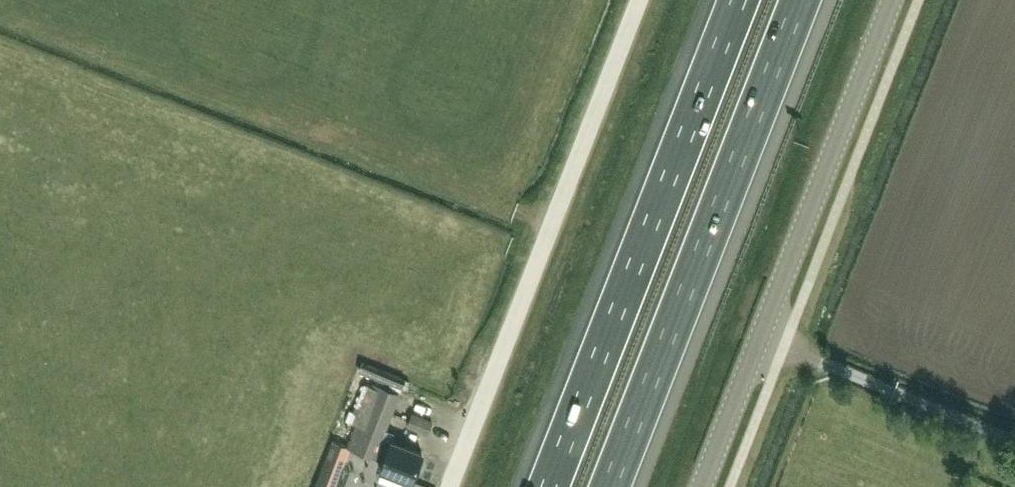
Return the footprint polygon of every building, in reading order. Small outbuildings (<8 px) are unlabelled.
[(410,479),(421,452),(391,441),(395,431),(386,428),(398,397),(379,389),(354,448),(374,457),(376,452),(385,455),(381,468),(410,479)] [(346,402),(315,486),(336,486),(365,409),(346,402)] [(427,434),(432,420),(413,413),(407,427),(427,434)]
